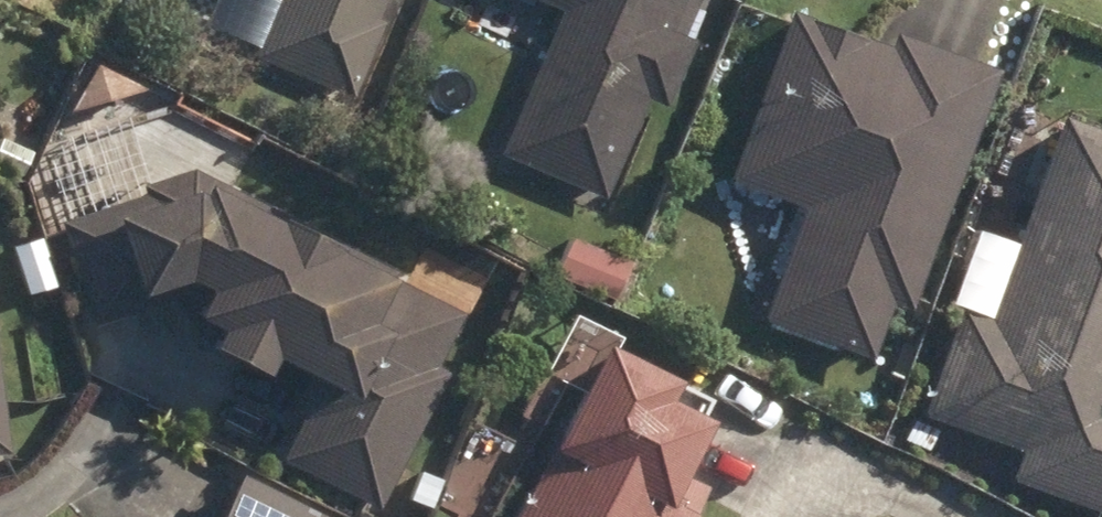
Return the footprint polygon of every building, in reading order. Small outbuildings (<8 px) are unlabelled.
[(137,9),(142,0),(119,0),(137,9)] [(359,104),(391,29),(385,26),(396,0),(286,0),(260,61),(359,104)] [(611,206),(655,107),(674,116),(703,51),(691,46),(711,0),(524,0),(568,19),(507,162),(611,206)] [(770,326),(880,369),(902,313),(915,319),(1007,83),(905,44),(899,58),(799,19),(733,187),(812,218),(770,326)] [(1095,516),(1101,516),(1101,138),(1071,127),(999,328),(970,318),(930,425),(1027,461),(1017,488),(1095,516)] [(28,187),(39,162),(3,146),(0,153),(0,175),(28,187)] [(286,466),(387,516),(455,381),(444,376),(470,326),(351,265),(352,263),(293,233),(291,238),(232,209),(238,200),(200,181),(150,198),(150,203),(61,232),(96,334),(142,319),(190,303),(213,315),(205,331),(229,341),(218,361),(273,388),(281,372),(312,387),(296,421),(306,426),(286,466)] [(15,255),(31,304),(63,294),(47,245),(15,255)] [(561,283),(619,310),(636,272),(579,246),(561,283)] [(16,460),(0,350),(0,462),(16,460)] [(714,503),(696,494),(725,438),(682,416),(691,398),(615,358),(592,403),(588,400),(526,516),(706,516),(714,503)] [(896,439),(934,456),(943,435),(905,418),(896,439)] [(248,476),(228,516),(330,516),(248,476)] [(414,506),(434,514),(445,489),(425,480),(414,506)]
